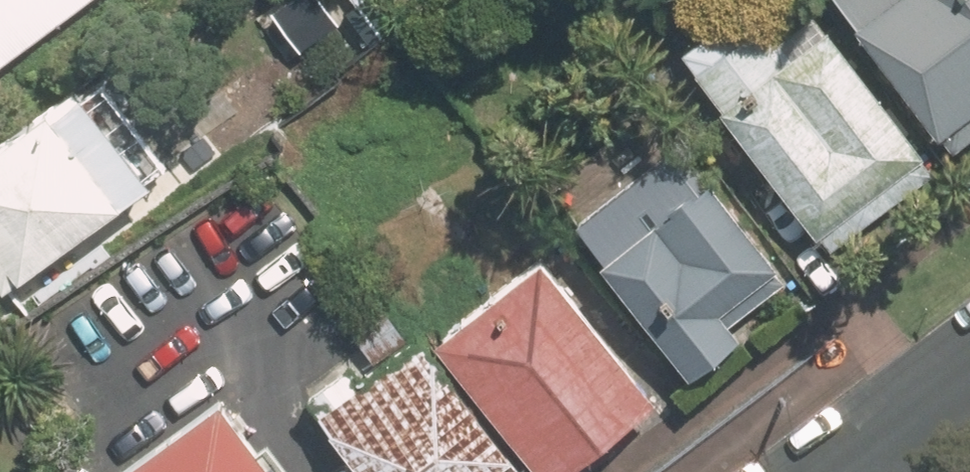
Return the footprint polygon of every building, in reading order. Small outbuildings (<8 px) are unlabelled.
[(93,0),(0,0),(0,69),(93,0)] [(697,41),(831,231),(939,155),(832,3),(789,34),(765,0),(754,0),(697,41)] [(963,144),(969,139),(969,0),(856,0),(963,144)] [(111,65),(0,145),(0,247),(24,280),(183,165),(111,65)] [(684,132),(580,214),(704,370),(755,330),(733,303),(786,261),(684,132)] [(450,325),(559,471),(580,471),(679,398),(563,242),(450,325)] [(306,382),(373,471),(505,471),(533,451),(439,325),(418,340),(388,299),(353,325),(373,353),(358,364),(348,351),(306,382)] [(235,380),(121,464),(127,471),(302,471),(235,380)]
